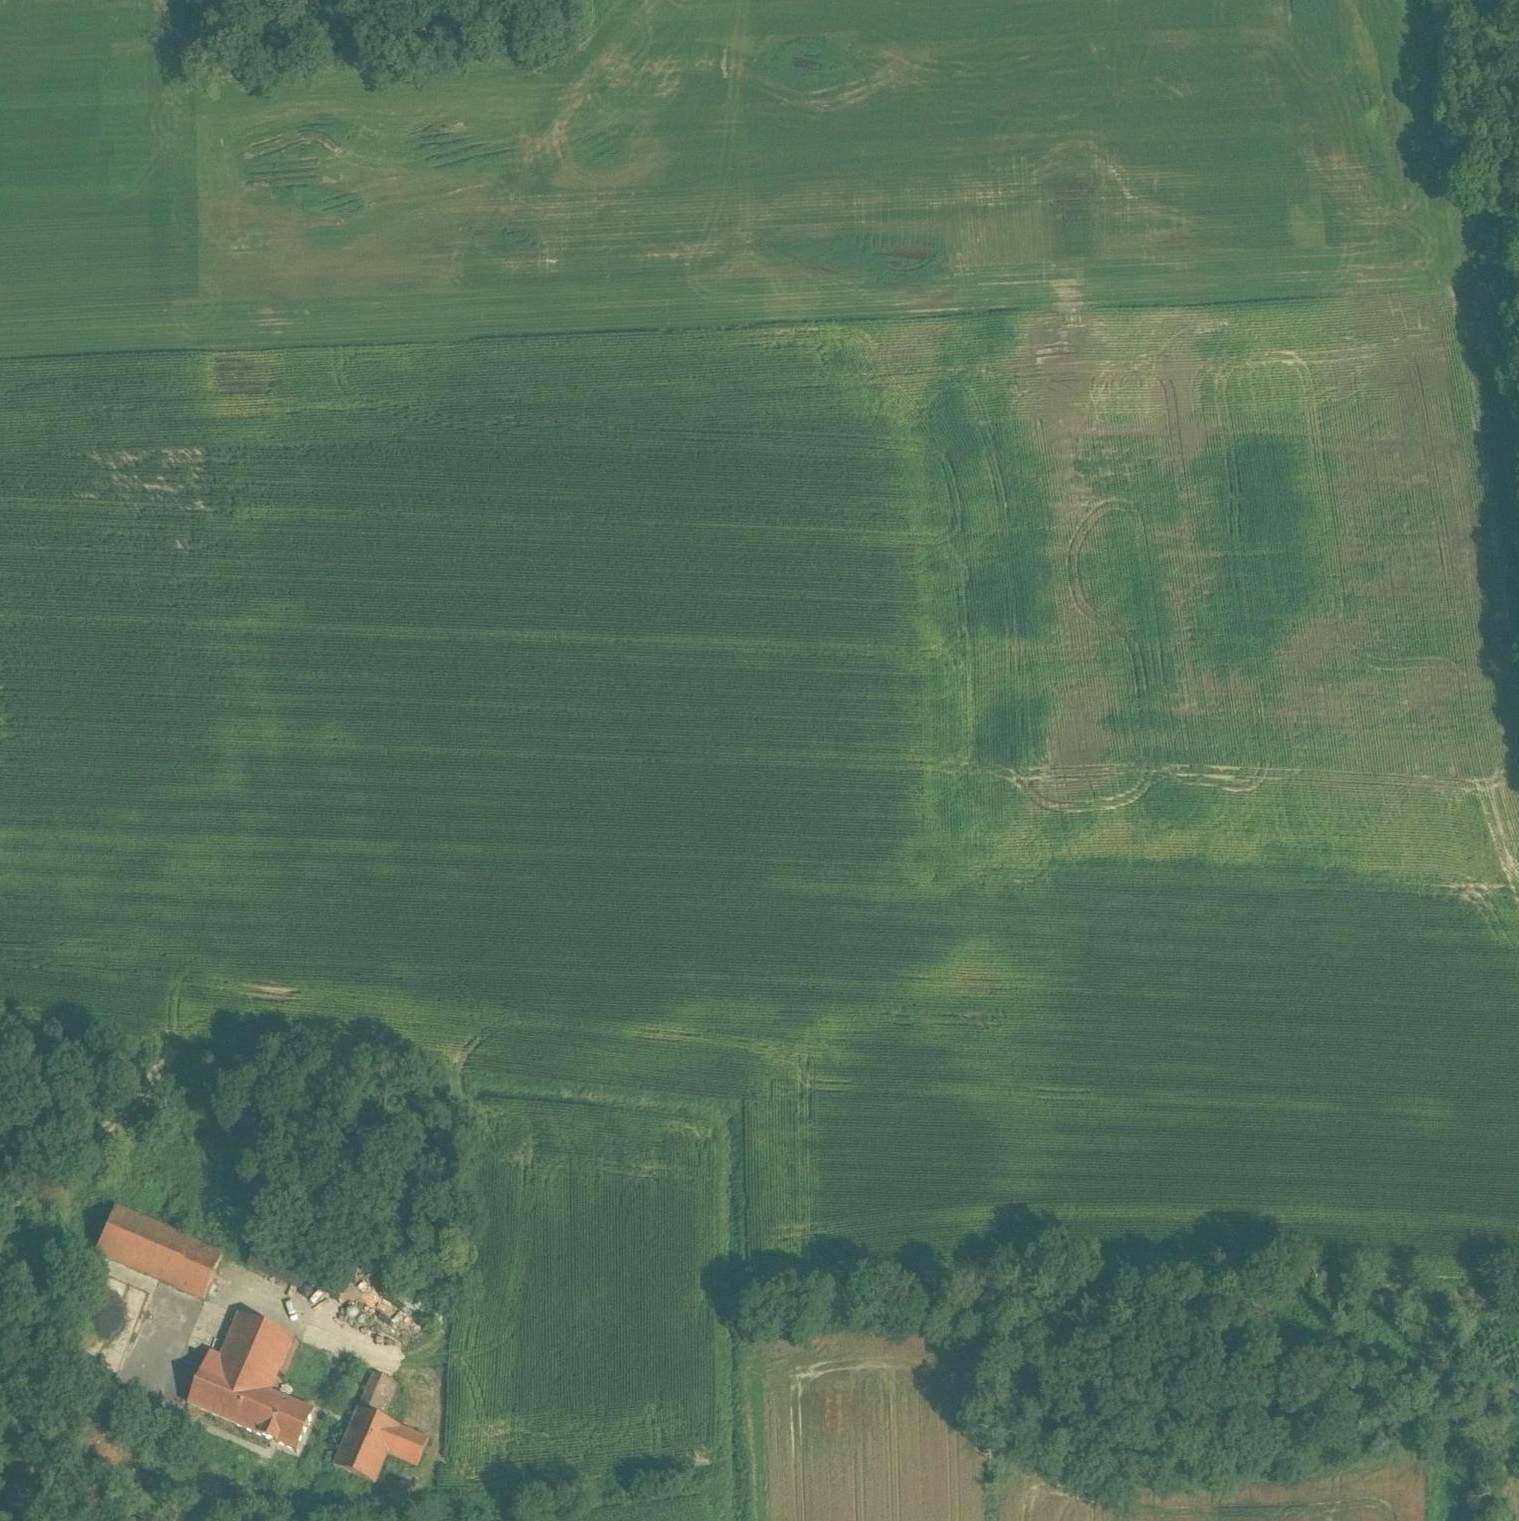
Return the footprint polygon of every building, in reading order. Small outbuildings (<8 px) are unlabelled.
[(216,1256),(110,1212),(86,1256),(195,1303),(216,1256)] [(217,1359),(198,1354),(178,1406),(291,1454),(311,1400),(271,1382),(289,1336),(233,1315),(217,1359)] [(397,1387),(368,1377),(330,1471),(369,1487),(381,1460),(413,1473),(427,1441),(383,1423),(397,1387)]
